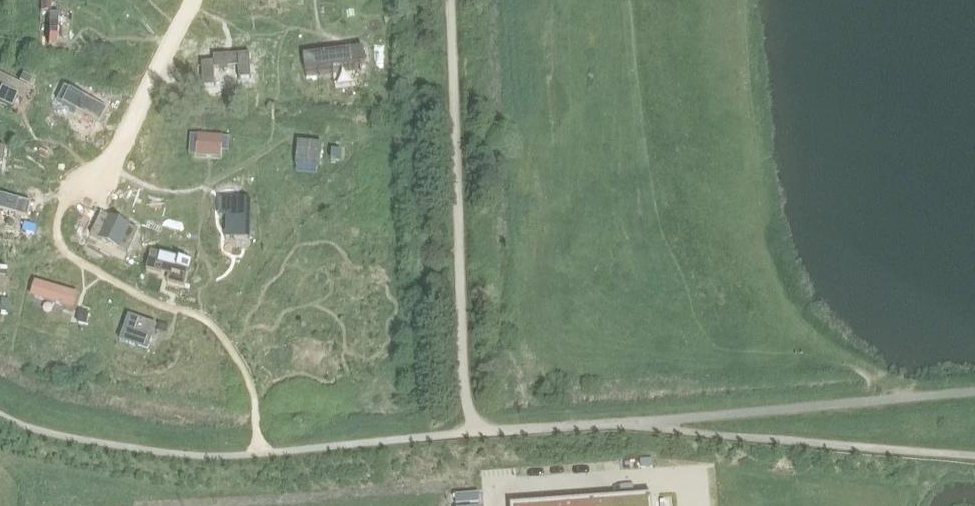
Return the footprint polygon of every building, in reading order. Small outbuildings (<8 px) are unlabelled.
[(28,86),(32,78),(23,73),(19,81),(28,86)] [(341,151),(332,151),(331,160),(340,161),(341,151)] [(102,215),(93,240),(120,250),(130,224),(102,215)] [(34,234),(36,227),(25,225),(23,232),(34,234)] [(127,253),(134,256),(145,234),(138,230),(127,253)] [(9,313),(10,301),(1,300),(0,312),(9,313)] [(87,322),(79,320),(77,330),(84,332),(87,322)] [(166,335),(168,328),(159,325),(157,332),(166,335)] [(653,467),(652,459),(640,460),(641,468),(653,467)] [(652,492),(609,495),(610,505),(653,505),(652,492)] [(513,501),(513,505),(594,505),(593,496),(513,501)]
